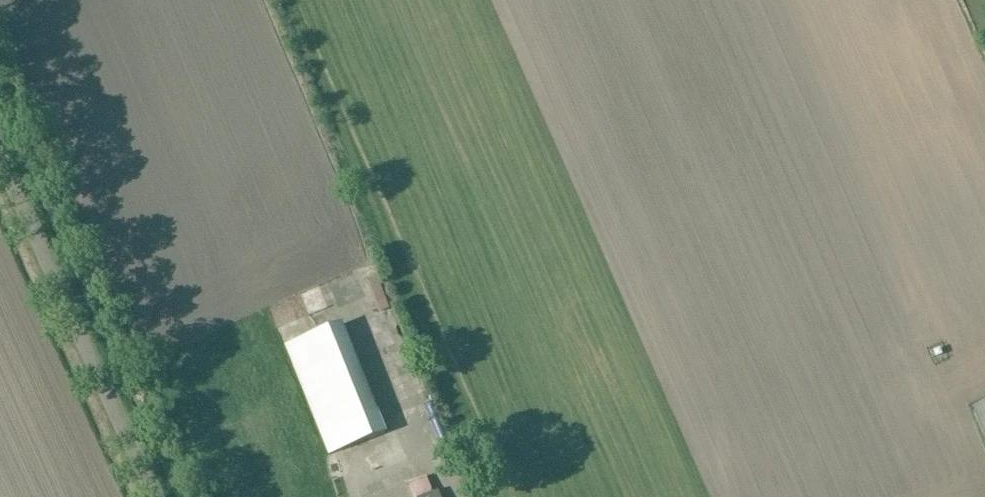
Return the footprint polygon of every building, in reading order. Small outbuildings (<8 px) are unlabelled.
[(286,345),(330,455),(386,433),(343,323),(286,345)] [(984,441),(984,404),(972,410),(984,441)] [(431,494),(425,478),(409,484),(414,496),(441,496),(439,491),(431,494)]
